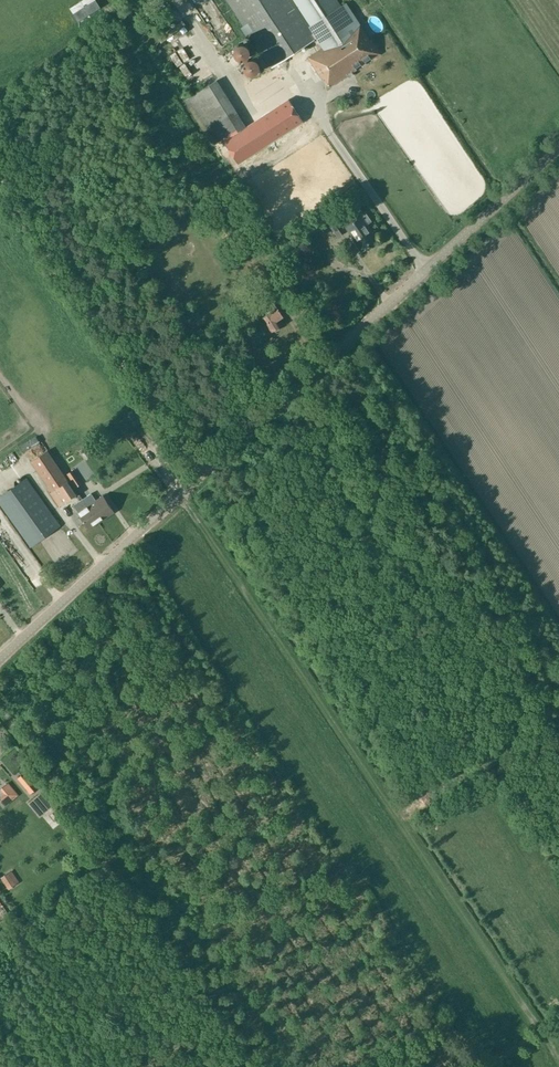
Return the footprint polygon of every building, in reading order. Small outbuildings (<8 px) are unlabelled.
[(336,0),(227,0),(272,67),(317,37),(324,46),(307,57),(322,80),(324,78),(330,86),(380,54),(371,39),(367,41),(357,27),(358,25),(359,24),(345,3),(340,6),(336,0)] [(218,79),(188,98),(216,142),(245,124),(218,79)] [(245,124),(216,142),(230,165),(295,124),(282,101),(245,124)] [(364,215),(361,210),(354,215),(352,213),(354,212),(351,207),(339,215),(342,220),(347,226),(346,227),(356,242),(354,243),(361,252),(369,247),(367,244),(376,238),(367,225),(371,221),(366,213),(364,215)] [(327,222),(338,237),(346,231),(335,216),(327,222)] [(275,331),(278,329),(279,327),(280,325),(277,320),(283,316),(278,309),(272,300),(271,300),(269,297),(264,300),(266,303),(271,311),(262,317),(271,331),(273,330),(275,331)] [(20,446),(24,452),(39,443),(36,437),(20,446)] [(47,451),(31,461),(51,492),(50,492),(59,506),(76,494),(53,460),(47,451)] [(74,488),(81,483),(71,469),(64,474),(74,488)] [(41,499),(26,478),(0,496),(0,504),(31,547),(60,525),(41,499)] [(82,499),(83,501),(83,502),(98,522),(114,512),(103,495),(96,500),(91,493),(82,499)] [(82,499),(73,505),(78,512),(77,513),(89,529),(98,522),(83,502),(83,501),(82,499)] [(17,778),(30,794),(40,785),(27,769),(17,778)] [(5,796),(0,801),(0,802),(7,810),(20,798),(8,784),(0,791),(5,796)] [(0,878),(8,889),(19,882),(11,870),(0,878)]
